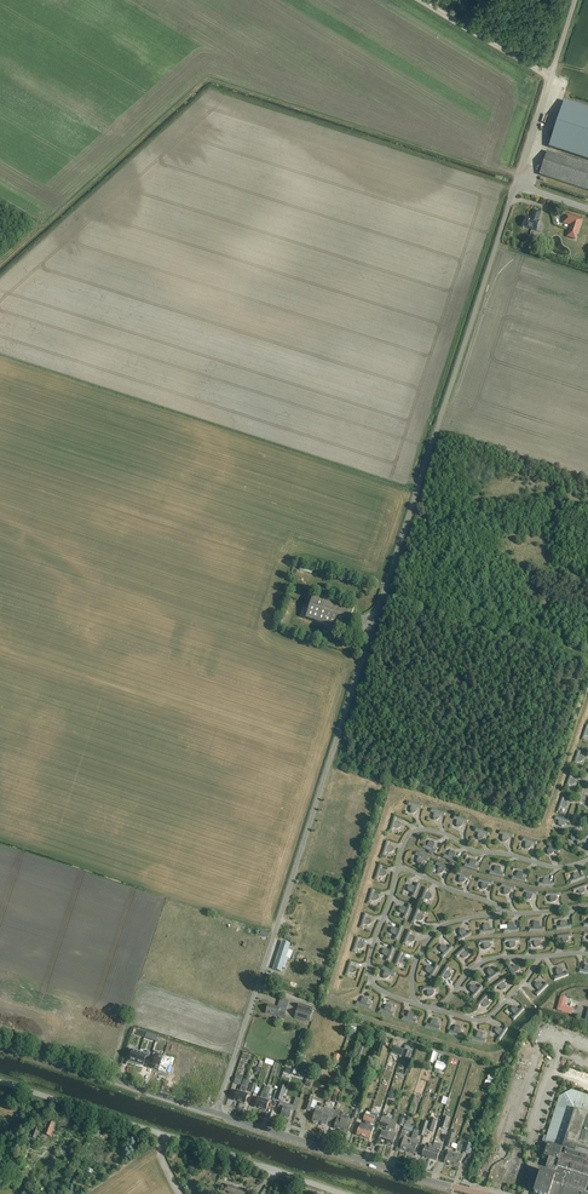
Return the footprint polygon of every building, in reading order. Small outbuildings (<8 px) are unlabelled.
[(587,160),(587,109),(564,101),(549,147),(587,160)] [(587,191),(587,165),(547,152),(539,175),(586,190),(587,191)] [(538,221),(541,212),(534,210),(531,219),(525,217),(522,227),(536,231),(539,221),(538,221)] [(576,240),(582,220),(566,214),(563,223),(570,226),(567,237),(576,240)] [(346,633),(354,608),(314,595),(309,610),(304,608),(301,617),(346,633)] [(580,752),(577,751),(572,766),(575,767),(576,763),(578,763),(580,763),(582,762),(582,760),(582,758),(580,757),(579,757),(580,752)] [(572,775),(569,774),(565,789),(567,789),(569,785),(570,786),(572,786),(574,785),(575,783),(574,781),(573,780),(571,779),(572,775)] [(564,798),(561,797),(557,811),(559,812),(561,808),(562,809),(564,809),(566,808),(567,805),(566,804),(565,803),(563,802),(564,798)] [(421,809),(423,806),(408,801),(407,805),(411,806),(410,809),(410,811),(411,813),(413,814),(415,813),(416,811),(417,808),(421,809)] [(444,816),(445,812),(431,808),(430,812),(434,813),(433,816),(433,818),(434,820),(436,821),(438,820),(439,818),(440,815),(444,816)] [(467,823),(468,820),(454,815),(453,819),(457,820),(456,823),(456,826),(457,827),(459,828),(461,827),(462,825),(463,822),(467,823)] [(396,817),(392,816),(388,831),(392,832),(393,828),(396,829),(399,829),(400,828),(401,826),(400,824),(398,823),(395,822),(396,817)] [(569,825),(570,822),(555,817),(554,820),(558,821),(558,823),(558,824),(559,826),(561,827),(563,826),(564,825),(565,823),(569,825)] [(489,836),(490,832),(475,828),(474,831),(478,833),(477,836),(477,838),(478,840),(481,840),(482,840),(483,838),(484,835),(489,836)] [(577,845),(580,844),(576,829),(573,830),(575,834),(573,834),(572,835),(571,837),(571,840),(573,841),(575,841),(576,840),(577,845)] [(513,838),(514,834),(500,830),(498,834),(503,835),(502,838),(502,840),(503,842),(505,842),(507,842),(508,840),(509,837),(513,838)] [(536,845),(537,841),(523,837),(521,841),(526,842),(525,845),(525,847),(526,849),(528,849),(530,849),(531,847),(532,844),(536,845)] [(389,842),(385,841),(381,855),(385,856),(386,852),(389,853),(391,853),(393,852),(393,850),(393,848),(391,847),(388,846),(389,842)] [(423,845),(421,848),(435,855),(437,851),(433,849),(434,846),(434,844),(434,842),(431,841),(430,842),(428,843),(427,847),(423,845)] [(558,854),(561,852),(549,841),(546,844),(550,847),(548,850),(547,852),(547,853),(549,855),(550,855),(552,854),(555,851),(558,854)] [(428,861),(430,858),(416,851),(414,855),(418,857),(417,859),(417,862),(417,863),(419,864),(421,864),(422,862),(424,859),(428,861)] [(443,854),(441,858),(455,865),(457,861),(453,859),(454,856),(455,854),(454,852),(452,851),(450,852),(449,853),(447,856),(443,854)] [(464,865),(463,868),(478,872),(479,868),(475,867),(475,864),(475,862),(474,860),(472,860),(470,860),(469,862),(469,866),(464,865)] [(449,871),(450,867),(436,861),(434,864),(439,866),(437,869),(437,871),(438,873),(440,874),(442,874),(443,872),(444,869),(449,871)] [(381,866),(378,865),(373,879),(377,880),(378,876),(381,877),(384,877),(385,876),(386,874),(385,872),(383,871),(380,870),(381,866)] [(489,871),(488,875),(504,878),(504,874),(500,874),(501,870),(500,868),(499,867),(497,866),(495,867),(494,869),(494,872),(489,871)] [(470,879),(471,876),(457,870),(456,874),(460,875),(459,879),(459,881),(459,882),(462,883),(463,883),(465,881),(466,878),(470,879)] [(511,877),(510,880),(525,884),(526,880),(522,879),(523,876),(522,874),(521,872),(519,872),(518,873),(517,874),(516,878),(511,877)] [(580,877),(580,876),(579,875),(576,874),(574,875),(573,876),(573,878),(574,880),(570,881),(571,884),(585,879),(584,876),(580,877)] [(493,885),(494,881),(478,877),(478,881),(482,882),(481,885),(482,888),(483,889),(485,890),(486,889),(487,887),(488,884),(493,885)] [(550,883),(550,882),(549,880),(548,879),(545,879),(543,880),(543,882),(543,884),(538,883),(538,887),(554,887),(554,883),(550,883)] [(411,896),(414,898),(420,883),(416,882),(415,886),(412,885),(409,885),(408,886),(407,888),(407,889),(409,891),(412,892),(411,896)] [(515,890),(516,886),(501,883),(500,887),(504,888),(504,891),(504,893),(505,895),(507,895),(509,894),(510,893),(510,889),(515,890)] [(585,890),(584,889),(587,887),(587,886),(587,884),(573,890),(574,892),(578,891),(579,892),(580,894),(582,895),(584,894),(585,892),(585,890)] [(404,896),(405,889),(398,887),(396,895),(404,896)] [(428,888),(425,887),(419,901),(422,902),(424,898),(427,899),(429,900),(431,899),(432,897),(431,895),(430,894),(427,892),(428,888)] [(537,895),(538,891),(523,888),(522,892),(526,893),(526,896),(526,898),(527,900),(529,900),(531,899),(532,898),(533,894),(537,895)] [(374,890),(370,889),(366,904),(370,905),(371,900),(374,901),(377,901),(378,900),(379,898),(378,896),(376,895),(373,894),(374,890)] [(561,896),(561,892),(546,892),(546,896),(550,896),(550,899),(551,901),(552,902),(554,902),(556,901),(556,899),(556,896),(561,896)] [(402,918),(406,919),(411,905),(408,903),(406,908),(403,906),(401,906),(399,907),(398,909),(399,911),(401,912),(404,913),(402,918)] [(420,909),(416,908),(410,922),(414,924),(416,920),(419,921),(421,921),(423,920),(424,918),(423,916),(421,915),(418,914),(420,909)] [(367,914),(363,913),(359,928),(363,929),(364,924),(367,925),(369,925),(371,924),(371,922),(371,920),(369,919),(366,918),(367,914)] [(529,928),(529,931),(544,931),(544,927),(540,927),(539,924),(539,922),(537,921),(535,921),(534,922),(533,924),(533,927),(529,928)] [(503,929),(503,932),(519,932),(519,928),(514,928),(514,925),(513,923),(512,922),(510,922),(508,923),(508,925),(508,928),(503,929)] [(567,926),(567,924),(566,922),(565,922),(562,922),(561,923),(561,925),(561,927),(556,927),(557,930),(572,928),(572,925),(567,926)] [(479,930),(479,934),(495,933),(494,929),(490,929),(489,926),(489,924),(487,923),(485,923),(484,924),(483,926),(483,930),(479,930)] [(394,939),(397,941),(403,926),(399,925),(398,929),(395,928),(392,928),(391,929),(390,931),(390,933),(392,934),(395,935),(394,939)] [(457,938),(459,942),(472,935),(471,931),(467,933),(465,930),(463,929),(462,928),(460,929),(459,931),(459,933),(461,936),(457,938)] [(382,929),(379,935),(386,938),(388,931),(382,929)] [(411,931),(408,929),(402,944),(406,945),(407,941),(410,942),(413,942),(414,941),(415,939),(415,937),(413,936),(410,935),(411,931)] [(449,934),(450,939),(456,938),(454,931),(449,932),(448,929),(443,931),(444,935),(449,934)] [(568,940),(568,938),(573,938),(572,934),(557,936),(557,939),(562,939),(562,940),(563,942),(564,943),(567,943),(568,941),(568,940)] [(359,938),(356,937),(352,952),(355,953),(356,948),(360,949),(362,949),(363,948),(364,946),(363,944),(362,943),(358,942),(359,938)] [(520,941),(519,937),(504,938),(504,942),(509,942),(509,945),(510,947),(511,948),(514,948),(515,947),(515,945),(515,942),(520,941)] [(545,941),(545,937),(529,937),(529,941),(534,941),(534,944),(535,946),(536,948),(538,948),(540,946),(540,944),(540,941),(545,941)] [(494,942),(494,938),(478,940),(479,944),(483,943),(484,947),(484,949),(486,950),(488,950),(489,948),(490,946),(490,943),(494,942)] [(282,942),(273,969),(280,972),(281,968),(285,969),(288,959),(284,958),(289,944),(282,942)] [(468,947),(465,944),(454,955),(457,958),(460,955),(462,957),(464,958),(466,958),(468,957),(468,955),(467,953),(465,950),(468,947)] [(440,956),(443,959),(453,947),(450,945),(447,948),(445,946),(443,945),(441,945),(439,947),(439,948),(440,950),(443,953),(440,956)] [(385,960),(389,962),(394,947),(391,946),(389,950),(386,949),(384,949),(382,950),(381,952),(382,953),(384,955),(387,956),(385,960)] [(371,955),(377,959),(380,953),(374,950),(371,955)] [(403,952),(399,951),(393,965),(397,966),(399,962),(402,963),(404,964),(406,963),(407,961),(406,959),(404,958),(401,956),(403,952)] [(352,962),(348,961),(344,976),(348,977),(349,972),(352,973),(355,973),(356,972),(357,970),(356,968),(354,967),(351,966),(352,962)] [(509,963),(506,965),(513,979),(517,977),(514,973),(517,971),(519,970),(519,968),(518,966),(517,965),(514,966),(511,967),(509,963)] [(427,977),(430,979),(438,966),(435,964),(433,968),(430,966),(428,966),(426,966),(425,968),(425,970),(427,972),(429,973),(427,977)] [(449,967),(446,965),(438,979),(441,981),(444,977),(446,978),(449,979),(450,978),(452,976),(451,975),(450,973),(447,971),(449,967)] [(586,965),(584,966),(583,968),(583,970),(579,969),(578,972),(587,973),(587,965),(586,965)] [(394,976),(396,973),(382,966),(380,969),(385,971),(383,974),(383,976),(383,978),(386,979),(387,979),(389,977),(390,974),(394,976)] [(486,978),(488,982),(501,973),(498,969),(495,972),(493,970),(491,968),(489,968),(487,969),(487,971),(488,973),(490,976),(486,978)] [(553,978),(555,982),(569,975),(567,972),(563,974),(562,971),(560,969),(559,968),(556,969),(556,971),(556,973),(557,976),(553,978)] [(507,980),(505,977),(492,986),(495,989),(498,987),(500,989),(502,991),(504,991),(506,989),(506,988),(505,986),(503,983),(507,980)] [(534,993),(537,996),(548,985),(545,982),(542,985),(539,983),(537,982),(536,982),(534,984),(534,985),(535,987),(537,990),(534,993)] [(470,996),(473,999),(483,987),(480,984),(477,988),(475,986),(473,985),(471,985),(469,987),(469,989),(470,990),(473,993),(470,996)] [(438,991),(438,987),(422,987),(422,991),(427,990),(427,994),(428,996),(429,997),(431,997),(433,996),(433,994),(433,991),(438,991)] [(489,996),(486,993),(476,1005),(479,1008),(481,1004),(484,1006),(486,1007),(488,1007),(489,1005),(489,1003),(488,1002),(486,999),(489,996)] [(356,1001),(355,1004),(370,1009),(371,1005),(367,1004),(368,1001),(368,999),(367,997),(365,996),(363,997),(362,999),(361,1002),(356,1001)] [(564,1006),(566,998),(561,997),(557,1010),(569,1014),(569,1011),(570,1008),(564,1006)] [(265,1013),(276,1016),(282,1018),(285,1013),(287,1006),(289,1001),(280,998),(279,1003),(277,1007),(268,1004),(265,1013)] [(312,1022),(314,1014),(311,1013),(312,1008),(294,1003),(290,1015),(295,1017),(295,1018),(309,1022),(309,1021),(312,1022)] [(380,1008),(378,1012),(393,1017),(394,1013),(390,1012),(391,1009),(391,1006),(390,1005),(388,1004),(386,1005),(385,1006),(384,1010),(380,1008)] [(511,1017),(514,1020),(525,1009),(522,1006),(519,1009),(517,1007),(515,1006),(513,1006),(511,1008),(511,1010),(512,1011),(514,1014),(511,1017)] [(403,1015),(401,1019),(416,1024),(417,1020),(413,1019),(414,1016),(414,1013),(413,1012),(411,1011),(409,1012),(408,1013),(407,1017),(403,1015)] [(426,1023),(425,1026),(439,1031),(441,1027),(436,1026),(437,1023),(437,1021),(437,1019),(434,1018),(433,1019),(431,1021),(430,1024),(426,1023)] [(449,1030),(448,1033),(463,1038),(464,1034),(459,1033),(460,1030),(460,1027),(459,1026),(457,1025),(455,1026),(454,1028),(453,1031),(449,1030)] [(496,1039),(499,1041),(508,1028),(505,1026),(502,1030),(500,1028),(497,1027),(496,1028),(494,1030),(495,1031),(496,1033),(499,1035),(496,1039)] [(471,1036),(470,1039),(485,1044),(486,1040),(482,1039),(483,1035),(483,1033),(482,1032),(479,1031),(478,1032),(477,1033),(476,1037),(471,1036)] [(354,1056),(360,1059),(364,1048),(358,1046),(354,1056)] [(129,1049),(127,1056),(130,1057),(130,1058),(129,1062),(136,1064),(140,1052),(129,1049)] [(408,1061),(411,1052),(405,1050),(401,1059),(408,1061)] [(152,1069),(159,1071),(164,1056),(157,1054),(158,1052),(154,1051),(151,1059),(155,1061),(152,1069)] [(438,1053),(436,1053),(430,1051),(428,1062),(435,1064),(436,1059),(437,1060),(438,1053)] [(140,1052),(136,1064),(143,1066),(145,1059),(148,1061),(151,1053),(147,1052),(146,1055),(141,1053),(140,1052)] [(338,1064),(340,1055),(335,1054),(332,1062),(338,1064)] [(391,1054),(389,1067),(396,1068),(398,1056),(391,1054)] [(164,1056),(159,1071),(166,1074),(168,1065),(172,1066),(175,1058),(171,1057),(170,1058),(164,1056)] [(303,1069),(306,1062),(300,1060),(297,1067),(303,1069)] [(437,1061),(435,1069),(445,1072),(447,1064),(437,1061)] [(295,1076),(301,1078),(303,1071),(297,1069),(295,1076)] [(244,1086),(246,1080),(243,1079),(239,1092),(236,1091),(233,1100),(239,1102),(244,1086)] [(254,1093),(257,1085),(251,1083),(248,1091),(254,1093)] [(282,1101),(286,1087),(280,1085),(275,1099),(282,1101)] [(244,1086),(239,1102),(244,1103),(248,1094),(245,1093),(247,1087),(244,1086)] [(254,1106),(260,1108),(267,1087),(264,1086),(260,1099),(257,1098),(254,1106)] [(267,1087),(260,1108),(265,1110),(268,1101),(265,1100),(270,1088),(267,1087)] [(572,1090),(559,1096),(544,1143),(547,1144),(544,1155),(548,1157),(544,1171),(540,1170),(533,1193),(536,1193),(587,1193),(587,1192),(585,1191),(587,1185),(587,1181),(587,1095),(572,1090)] [(318,1123),(323,1108),(316,1106),(315,1109),(310,1108),(313,1097),(307,1095),(305,1101),(307,1101),(304,1110),(308,1111),(314,1113),(311,1121),(318,1123)] [(280,1115),(285,1117),(284,1118),(288,1120),(288,1118),(289,1118),(291,1110),(296,1112),(300,1099),(296,1098),(293,1106),(280,1102),(279,1108),(282,1109),(280,1115)] [(323,1108),(318,1123),(325,1125),(329,1113),(326,1112),(327,1109),(323,1108)] [(331,1123),(334,1124),(333,1128),(347,1132),(351,1120),(349,1120),(350,1116),(335,1111),(331,1123)] [(446,1129),(449,1118),(444,1116),(440,1128),(446,1129)] [(378,1142),(385,1144),(389,1132),(390,1128),(392,1123),(392,1121),(382,1118),(379,1126),(385,1128),(386,1127),(385,1131),(381,1130),(378,1142)] [(433,1132),(437,1120),(431,1118),(427,1129),(433,1132)] [(51,1137),(56,1124),(48,1121),(43,1133),(51,1137)] [(424,1137),(429,1122),(424,1121),(419,1135),(424,1137)] [(363,1137),(366,1125),(360,1123),(356,1135),(363,1137)] [(366,1125),(363,1137),(370,1139),(374,1128),(366,1125)] [(30,1136),(36,1139),(40,1128),(34,1126),(30,1136)] [(389,1132),(385,1144),(391,1146),(395,1134),(389,1132)] [(450,1148),(455,1134),(454,1134),(451,1133),(450,1132),(445,1147),(450,1148)] [(407,1151),(410,1139),(404,1137),(404,1134),(401,1133),(397,1145),(401,1146),(400,1149),(407,1151)] [(410,1139),(407,1151),(413,1153),(418,1140),(416,1139),(417,1137),(413,1136),(411,1139),(410,1139)] [(429,1158),(433,1146),(429,1145),(427,1148),(424,1147),(421,1156),(429,1158)] [(433,1146),(429,1158),(436,1161),(439,1152),(436,1151),(437,1147),(433,1146)] [(451,1165),(455,1153),(448,1151),(444,1163),(451,1165)] [(455,1153),(451,1165),(458,1168),(462,1155),(455,1153)] [(227,1185),(225,1190),(229,1192),(229,1193),(230,1193),(245,1193),(246,1190),(234,1186),(234,1187),(227,1185)]
